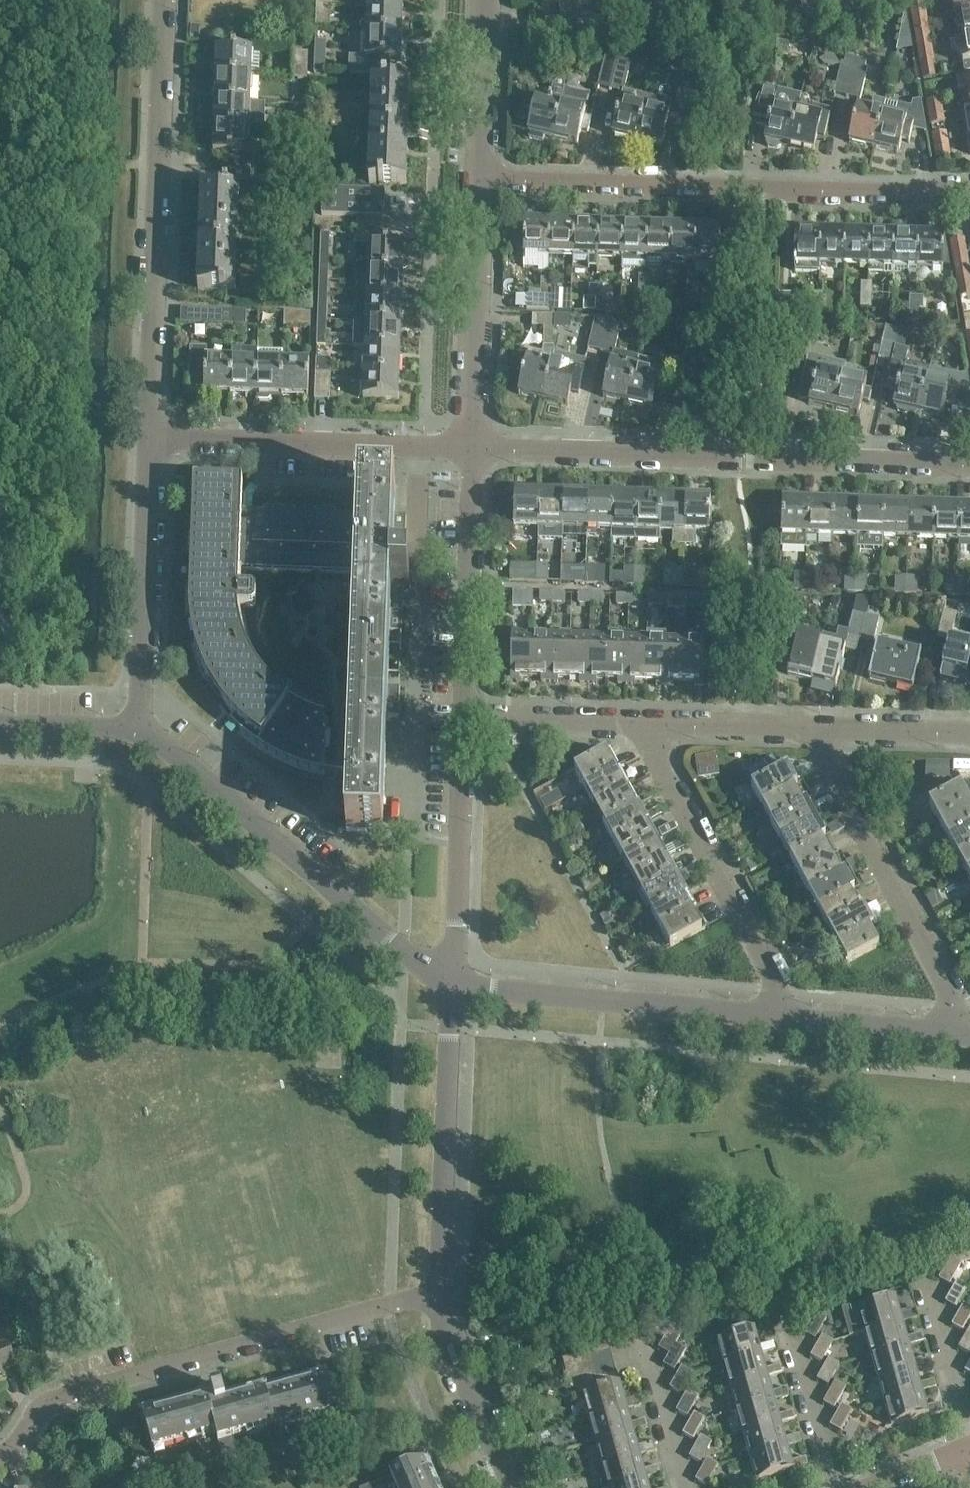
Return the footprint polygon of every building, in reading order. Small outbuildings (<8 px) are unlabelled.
[(316,11),(331,12),(331,0),(317,0),(316,11)] [(561,11),(571,10),(570,0),(560,0),(561,11)] [(659,11),(670,9),(669,0),(658,0),(659,11)] [(801,18),(822,16),(820,0),(799,0),(801,18)] [(969,13),(969,0),(953,0),(956,16),(969,13)] [(621,16),(620,4),(610,5),(611,17),(621,16)] [(924,4),(911,6),(921,63),(934,61),(924,4)] [(404,8),(404,7),(368,6),(367,32),(401,33),(402,33),(402,32),(402,18),(405,18),(405,16),(402,16),(402,8),(404,8)] [(561,11),(563,24),(573,22),(571,10),(561,11)] [(969,39),(969,13),(956,16),(947,17),(951,42),(960,41),(969,39)] [(316,16),(316,30),(330,30),(331,17),(316,16)] [(190,36),(200,37),(200,26),(190,26),(190,36)] [(401,44),(401,33),(367,32),(366,57),(350,57),(349,74),(389,76),(389,58),(401,59),(401,57),(404,57),(407,54),(407,47),(404,44),(401,44)] [(814,35),(803,32),(800,42),(811,45),(814,35)] [(826,47),(829,37),(818,33),(815,43),(826,47)] [(960,41),(964,64),(969,63),(969,39),(960,41)] [(315,40),(315,56),(326,56),(326,41),(315,40)] [(217,74),(252,76),(253,50),(217,48),(217,50),(218,50),(217,64),(215,64),(215,66),(217,66),(217,74)] [(699,52),(686,49),(684,61),(697,64),(699,52)] [(294,51),(293,65),(308,65),(309,52),(294,51)] [(611,89),(618,58),(604,55),(597,86),(611,89)] [(325,73),(326,56),(315,56),(314,73),(325,73)] [(848,96),(857,58),(847,56),(845,63),(842,62),(834,93),(848,96)] [(637,140),(647,95),(624,90),(631,61),(618,58),(611,89),(622,91),(617,115),(616,114),(615,119),(616,119),(612,134),(637,140)] [(857,58),(848,96),(860,99),(868,68),(866,68),(867,61),(857,58)] [(308,65),(293,65),(293,78),(308,78),(308,65)] [(215,100),(251,102),(252,76),(217,74),(216,74),(216,75),(217,75),(216,90),(214,90),(214,91),(216,91),(216,100),(215,100)] [(373,82),(371,127),(369,182),(379,183),(379,184),(384,184),(384,183),(407,184),(407,182),(406,182),(407,156),(410,85),(411,85),(411,83),(388,82),(388,81),(383,81),(383,82),(373,82)] [(934,83),(925,85),(927,96),(936,95),(934,83)] [(790,145),(800,103),(802,95),(765,86),(753,119),(769,123),(765,139),(768,140),(767,143),(769,146),(776,147),(779,146),(780,143),(790,145)] [(562,102),(561,102),(553,137),(578,143),(581,129),(588,131),(592,118),(584,116),(589,94),(565,88),(562,102)] [(647,95),(637,140),(662,146),(665,132),(672,134),(677,112),(688,114),(691,92),(680,89),(678,102),(647,95)] [(859,102),(857,111),(854,122),(853,126),(850,142),(874,147),(882,116),(883,117),(886,101),(874,98),(872,106),(859,102)] [(940,99),(928,101),(933,134),(937,158),(950,155),(946,132),(942,133),(940,122),(944,121),(940,99)] [(214,127),(215,127),(250,128),(251,102),(215,100),(215,101),(216,101),(215,116),(213,115),(213,117),(215,117),(215,125),(214,125),(214,127)] [(528,131),(553,137),(561,102),(550,100),(549,104),(536,100),(533,112),(532,112),(531,116),(532,116),(528,131)] [(882,116),(874,147),(899,153),(902,141),(909,142),(912,129),(926,133),(921,100),(912,102),(911,107),(898,104),(895,120),(883,117),(882,116)] [(800,103),(790,145),(815,151),(818,138),(825,140),(833,110),(814,106),(800,103)] [(213,152),(226,153),(249,154),(250,128),(215,127),(215,141),(212,141),(212,142),(215,142),(214,151),(213,151),(213,152)] [(291,129),(290,142),(305,143),(306,129),(291,129)] [(305,143),(290,142),(290,155),(305,156),(305,143)] [(226,153),(225,167),(251,168),(252,154),(249,154),(226,153)] [(225,167),(225,180),(251,181),(251,168),(225,167)] [(321,186),(321,200),(384,202),(385,188),(321,186)] [(224,189),(215,189),(202,188),(202,190),(203,190),(199,287),(198,287),(198,289),(220,290),(220,291),(226,291),(226,290),(235,290),(239,190),(229,189),(229,188),(224,188),(224,189)] [(321,200),(320,214),(358,215),(384,216),(384,202),(321,200)] [(384,216),(358,215),(357,229),(383,230),(384,216)] [(549,258),(550,253),(551,222),(525,221),(523,267),(539,267),(539,271),(541,271),(541,284),(552,284),(553,258),(549,258)] [(551,222),(550,253),(563,253),(563,256),(574,256),(575,222),(551,222)] [(598,267),(598,254),(599,223),(575,222),(574,256),(574,262),(588,262),(588,267),(598,267)] [(623,258),(623,255),(624,224),(599,223),(598,254),(613,255),(612,258),(623,258)] [(637,258),(648,259),(649,225),(624,224),(623,255),(637,255),(637,258)] [(672,260),(673,226),(649,225),(648,259),(648,264),(663,264),(664,259),(670,259),(672,260)] [(822,267),(822,261),(823,231),(809,230),(809,225),(799,225),(799,230),(796,230),(795,266),(822,267)] [(698,226),(673,226),(672,260),(670,259),(670,264),(687,265),(687,260),(697,260),(697,257),(698,226)] [(698,226),(697,257),(710,258),(711,260),(721,261),(722,227),(698,226)] [(368,270),(403,271),(404,271),(404,270),(403,270),(403,255),(406,255),(406,254),(404,254),(404,246),(405,246),(405,245),(383,244),(383,230),(357,229),(357,243),(369,243),(368,270)] [(846,265),(846,262),(848,232),(823,231),(822,261),(835,262),(835,265),(846,265)] [(321,232),(320,241),(330,242),(330,233),(321,232)] [(859,266),(871,266),(872,232),(848,232),(846,262),(859,263),(859,266)] [(895,272),(895,264),(896,233),(872,232),(871,266),(870,271),(895,272)] [(919,268),(919,265),(920,234),(896,233),(895,264),(908,265),(908,267),(919,268)] [(933,268),(943,269),(944,235),(920,234),(919,265),(933,266),(933,268)] [(951,241),(961,298),(969,296),(969,273),(969,272),(964,239),(951,241)] [(319,268),(329,268),(330,247),(320,246),(319,268)] [(403,271),(368,270),(367,295),(402,297),(403,297),(403,295),(402,295),(402,281),(405,281),(405,279),(402,279),(403,271)] [(319,273),(319,294),(328,294),(328,273),(319,273)] [(640,275),(639,287),(650,287),(650,275),(640,275)] [(689,276),(688,288),(698,288),(699,277),(689,276)] [(861,283),(861,295),(872,295),(873,283),(861,283)] [(541,284),(541,291),(541,296),(551,296),(552,284),(541,284)] [(600,298),(601,285),(591,285),(590,297),(596,297),(600,298)] [(649,299),(650,287),(639,287),(639,299),(649,299)] [(698,301),(698,288),(688,288),(688,301),(698,301)] [(527,294),(527,308),(551,309),(551,296),(541,296),(541,291),(530,291),(530,294),(527,294)] [(823,306),(823,293),(812,293),(812,302),(812,305),(819,305),(823,306)] [(792,325),(792,324),(792,294),(779,294),(778,325),(790,325),(792,325)] [(402,297),(367,295),(366,321),(401,322),(402,322),(402,321),(401,321),(401,307),(404,307),(404,305),(402,305),(402,297)] [(556,295),(555,309),(570,309),(571,296),(556,295)] [(872,307),(872,295),(861,295),(860,307),(872,307)] [(910,296),(910,309),(920,309),(924,309),(924,296),(910,296)] [(595,305),(596,297),(590,297),(584,297),(583,311),(595,312),(595,311),(595,306),(595,305)] [(318,319),(327,319),(327,299),(318,298),(318,319)] [(595,311),(595,312),(621,313),(621,301),(606,301),(606,306),(595,305),(595,306),(595,311)] [(812,305),(812,302),(804,307),(793,307),(793,324),(805,324),(818,324),(819,305),(812,305)] [(205,308),(204,322),(204,323),(233,324),(233,309),(205,308)] [(233,309),(233,324),(246,325),(246,310),(233,309)] [(910,309),(909,321),(920,322),(920,309),(910,309)] [(297,326),(298,311),(285,311),(284,326),(297,326)] [(297,326),(311,327),(311,312),(298,311),(297,326)] [(555,315),(533,314),(533,326),(544,326),(543,348),(542,352),(529,349),(523,374),(521,378),(522,378),(519,393),(545,399),(556,353),(554,353),(554,346),(553,346),(555,315)] [(570,329),(571,315),(555,315),(554,328),(570,329)] [(556,353),(545,399),(568,405),(571,391),(579,393),(589,348),(601,351),(608,319),(595,316),(588,348),(581,352),(579,359),(556,353)] [(608,319),(601,351),(614,354),(621,323),(608,319)] [(401,322),(366,321),(365,347),(400,348),(401,348),(401,347),(400,347),(400,332),(403,332),(403,331),(400,331),(401,322)] [(317,345),(326,345),(327,324),(318,324),(317,345)] [(698,324),(697,334),(707,335),(708,324),(698,324)] [(790,325),(790,338),(804,339),(805,339),(805,324),(793,324),(792,324),(792,325),(790,325)] [(879,357),(892,360),(899,329),(886,326),(879,357)] [(912,332),(899,329),(892,360),(905,363),(912,332)] [(957,342),(959,332),(945,329),(943,339),(957,342)] [(790,338),(789,370),(802,370),(804,339),(790,338)] [(680,368),(693,373),(705,343),(692,339),(680,368)] [(222,392),(230,392),(231,358),(207,357),(207,348),(191,347),(190,379),(205,379),(205,392),(206,392),(206,391),(220,392),(220,395),(222,395),(222,392)] [(400,348),(365,347),(364,372),(399,374),(400,374),(400,372),(399,372),(399,358),(402,358),(402,357),(400,356),(400,348)] [(272,394),(282,394),(283,360),(283,350),(257,349),(257,359),(256,393),(256,394),(257,394),(257,393),(259,393),(259,396),(261,398),(269,398),(271,396),(272,394)] [(640,357),(637,367),(629,402),(653,407),(656,392),(663,394),(671,363),(653,359),(652,360),(640,357)] [(247,393),(256,393),(257,359),(231,358),(230,392),(230,393),(232,393),(232,392),(246,393),(246,396),(247,396),(247,393)] [(316,370),(331,371),(331,358),(316,358),(316,370)] [(283,360),(282,394),(282,395),(283,395),(283,394),(297,394),(297,397),(299,397),(299,395),(307,395),(307,396),(308,396),(310,361),(283,360)] [(904,363),(901,375),(894,406),(920,412),(927,381),(930,369),(904,363)] [(603,396),(629,402),(637,367),(624,364),(623,368),(610,365),(607,376),(606,381),(606,382),(603,396)] [(315,399),(330,399),(331,371),(316,370),(315,399)] [(835,409),(844,374),(830,371),(830,375),(816,372),(813,386),(802,384),(798,398),(809,400),(809,403),(835,409)] [(399,374),(364,372),(363,398),(399,399),(399,398),(398,398),(399,383),(401,383),(401,382),(399,382),(399,374)] [(867,380),(844,374),(835,409),(859,415),(863,400),(870,401),(873,390),(865,388),(867,380)] [(939,384),(927,381),(920,412),(944,417),(947,402),(955,404),(957,393),(950,391),(952,383),(940,380),(939,384)] [(194,479),(190,595),(190,604),(190,614),(191,624),(193,633),(195,642),(198,652),(201,661),(205,669),(209,678),(213,686),(219,694),(224,702),(235,715),(231,718),(230,719),(240,729),(248,735),(256,741),(265,747),(274,752),(283,757),(292,761),(302,764),(312,767),(322,769),(322,768),(321,768),(325,712),(326,711),(320,709),(314,707),(308,705),(302,702),(296,699),(290,695),(285,691),(279,686),(274,681),(269,676),(265,671),(261,665),(257,659),(253,653),(250,647),(248,640),(245,634),(244,627),(242,620),(241,613),(240,606),(253,607),(256,604),(257,590),(254,587),(241,586),(242,567),(356,571),(346,830),(383,831),(387,716),(399,716),(399,702),(400,687),(388,687),(390,631),(402,632),(403,602),(399,602),(399,588),(410,588),(410,586),(410,572),(409,572),(409,570),(409,568),(406,559),(405,556),(405,553),(404,551),(404,548),(404,545),(405,545),(406,516),(395,515),(395,486),(359,484),(358,514),(356,514),(356,513),(356,512),(355,511),(354,510),(353,509),(352,509),(351,509),(349,509),(348,509),(347,510),(347,511),(346,512),(346,513),(336,513),(336,512),(335,511),(335,510),(334,510),(333,509),(332,508),(331,508),(330,508),(328,508),(327,509),(326,510),(325,511),(325,512),(325,513),(315,512),(315,511),(314,510),(314,509),(313,508),(312,508),(311,507),(310,507),(309,507),(308,507),(307,507),(306,508),(305,509),(305,510),(304,511),(304,512),(294,511),(294,510),(293,509),(293,508),(292,507),(291,507),(291,506),(289,506),(287,506),(286,507),(285,508),(284,509),(284,510),(284,511),(273,511),(273,510),(273,509),(273,508),(272,507),(271,506),(270,506),(269,505),(267,506),(266,506),(265,507),(264,508),(263,509),(263,510),(242,509),(243,481),(194,479)] [(538,526),(539,491),(515,491),(514,525),(538,526)] [(564,492),(539,491),(538,526),(563,527),(564,492)] [(587,528),(588,493),(564,492),(563,527),(587,528)] [(588,493),(587,528),(587,536),(596,537),(596,528),(612,528),(613,494),(588,493)] [(636,529),(637,495),(613,494),(612,528),(611,538),(625,538),(626,529),(636,529)] [(662,496),(637,495),(636,529),(660,530),(662,496)] [(684,546),(685,496),(662,496),(660,530),(666,530),(665,543),(672,544),(672,545),(684,546)] [(711,497),(685,496),(684,546),(696,546),(696,531),(710,532),(711,497)] [(808,536),(809,501),(783,500),(782,535),(808,536)] [(833,537),(834,502),(809,501),(808,536),(833,537)] [(858,537),(860,502),(834,502),(833,537),(858,537)] [(883,550),(883,538),(885,503),(860,502),(858,537),(858,549),(883,550)] [(885,503),(883,538),(909,539),(910,504),(885,503)] [(910,504),(909,539),(934,540),(935,505),(910,504)] [(935,505),(934,540),(959,541),(960,506),(935,505)] [(959,541),(969,541),(969,506),(960,506),(959,541)] [(536,580),(537,564),(513,563),(513,579),(536,580)] [(548,564),(537,564),(536,580),(547,580),(548,564)] [(585,581),(586,565),(576,565),(575,581),(585,581)] [(586,565),(585,581),(596,582),(596,566),(586,565)] [(634,583),(634,567),(625,567),(624,582),(634,583)] [(634,567),(634,583),(645,583),(645,567),(634,567)] [(682,584),(683,569),(666,568),(665,583),(682,584)] [(705,570),(683,569),(682,584),(704,585),(705,570)] [(806,589),(806,574),(796,573),(795,589),(806,589)] [(806,574),(806,589),(816,590),(817,574),(806,574)] [(856,591),(856,575),(846,575),(846,591),(856,591)] [(856,575),(856,591),(867,592),(867,576),(856,575)] [(907,593),(907,577),(897,577),(896,592),(907,593)] [(907,577),(907,593),(917,594),(918,578),(907,577)] [(957,595),(957,579),(947,579),(947,594),(957,595)] [(957,579),(957,595),(968,595),(968,579),(957,579)] [(922,580),(922,589),(931,590),(932,581),(922,580)] [(10,629),(12,581),(0,581),(0,629),(10,629)] [(533,592),(513,592),(513,607),(533,608),(533,592)] [(552,602),(552,593),(540,592),(540,602),(552,602)] [(552,593),(552,602),(565,602),(565,593),(552,593)] [(590,603),(591,594),(579,593),(578,602),(590,603)] [(591,594),(590,603),(603,603),(604,594),(591,594)] [(629,604),(629,595),(617,594),(616,603),(629,604)] [(629,595),(629,604),(641,604),(642,595),(629,595)] [(667,605),(668,596),(655,595),(655,605),(667,605)] [(779,595),(778,610),(791,610),(792,610),(793,595),(779,595)] [(667,605),(667,607),(687,608),(687,605),(687,596),(681,596),(668,596),(667,605)] [(694,606),(707,606),(707,597),(687,596),(687,605),(694,606)] [(859,639),(866,615),(869,601),(858,598),(855,612),(853,612),(847,636),(859,639)] [(956,614),(959,601),(945,601),(936,639),(949,642),(946,654),(943,653),(941,661),(944,661),(940,679),(965,685),(969,664),(969,646),(949,642),(956,614)] [(790,635),(791,610),(778,610),(777,635),(790,635)] [(879,618),(866,615),(859,639),(873,643),(879,618)] [(560,637),(551,637),(550,681),(559,681),(559,677),(570,677),(571,637),(571,632),(560,631),(560,637)] [(609,631),(609,639),(607,678),(618,678),(618,683),(626,683),(628,639),(619,639),(619,631),(609,631)] [(647,632),(647,634),(646,680),(656,680),(656,684),(665,684),(666,641),(666,633),(647,632)] [(637,639),(628,639),(626,683),(635,683),(636,679),(646,680),(647,634),(637,634),(637,639)] [(685,641),(666,641),(665,684),(673,685),(673,680),(684,681),(686,635),(685,635),(685,641)] [(696,635),(686,635),(684,681),(694,681),(694,686),(704,686),(705,642),(695,641),(696,635)] [(811,680),(821,641),(796,635),(787,674),(811,680)] [(531,676),(532,636),(512,636),(510,680),(520,680),(520,676),(531,676)] [(551,637),(532,636),(531,676),(543,677),(543,681),(550,681),(551,637)] [(589,638),(571,637),(570,677),(579,677),(579,682),(588,682),(589,638)] [(835,686),(845,647),(847,640),(836,637),(834,645),(821,641),(811,680),(835,686)] [(609,639),(589,638),(588,682),(598,682),(598,678),(607,678),(609,639)] [(913,689),(921,652),(877,642),(869,679),(913,689)] [(610,750),(575,769),(584,787),(620,768),(610,750)] [(696,758),(698,770),(717,767),(715,755),(696,758)] [(756,779),(779,767),(773,756),(750,769),(756,779)] [(926,760),(925,776),(949,777),(950,761),(926,760)] [(761,805),(797,786),(787,767),(751,786),(761,805)] [(620,768),(584,787),(594,805),(630,786),(620,768)] [(969,805),(969,796),(964,785),(928,805),(938,823),(969,805)] [(630,786),(594,805),(603,822),(639,803),(630,786)] [(771,822),(806,803),(797,786),(761,805),(771,822)] [(806,793),(811,801),(824,794),(820,786),(806,793)] [(639,803),(603,822),(613,840),(649,820),(639,803)] [(780,840),(816,821),(806,803),(771,822),(780,840)] [(938,823),(948,840),(969,828),(969,805),(938,823)] [(658,807),(645,814),(649,820),(662,813),(658,807)] [(841,819),(821,830),(826,839),(845,828),(841,819)] [(649,820),(613,840),(622,857),(658,838),(649,820)] [(673,821),(658,829),(662,836),(677,828),(673,821)] [(790,858),(826,839),(821,830),(816,821),(780,840),(790,858)] [(948,840),(957,858),(969,851),(969,828),(948,840)] [(658,838),(622,857),(632,875),(667,855),(658,838)] [(675,851),(686,845),(682,838),(671,844),(675,851)] [(799,875),(835,856),(826,839),(790,858),(799,875)] [(969,874),(969,851),(957,858),(967,875),(969,874)] [(667,855),(632,875),(641,892),(677,873),(667,855)] [(809,893),(844,874),(835,856),(799,875),(809,893)] [(845,862),(849,870),(860,864),(856,856),(845,862)] [(681,864),(674,867),(677,872),(684,869),(681,864)] [(677,873),(641,892),(651,910),(687,891),(677,873)] [(873,882),(868,873),(860,878),(864,886),(873,882)] [(819,911),(854,891),(844,874),(809,893),(819,911)] [(926,897),(932,908),(943,902),(937,890),(926,897)] [(687,891),(651,910),(661,928),(696,909),(687,891)] [(828,929),(864,910),(854,891),(819,911),(828,929)] [(696,909),(661,928),(671,947),(707,928),(696,909)] [(838,946),(873,927),(864,910),(828,929),(838,946)] [(613,922),(607,911),(600,914),(606,925),(613,922)] [(847,964),(883,945),(873,927),(838,946),(847,964)] [(951,1258),(939,1279),(950,1285),(962,1264),(951,1258)] [(957,1281),(945,1302),(957,1309),(968,1287),(957,1281)] [(916,1311),(907,1313),(900,1315),(896,1299),(859,1309),(866,1333),(903,1323),(918,1319),(916,1311)] [(952,1325),(963,1332),(969,1319),(969,1307),(964,1304),(952,1325)] [(665,1337),(671,1327),(677,1317),(666,1311),(655,1331),(665,1337)] [(804,1334),(805,1334),(815,1340),(827,1319),(817,1313),(804,1334)] [(903,1323),(866,1333),(872,1356),(909,1346),(924,1342),(922,1334),(907,1338),(903,1323)] [(3,1373),(2,1370),(17,1364),(1,1324),(0,1325),(0,1374),(3,1373)] [(682,1333),(671,1327),(665,1337),(659,1348),(670,1354),(676,1343),(682,1333)] [(959,1349),(969,1354),(969,1353),(969,1328),(959,1349)] [(759,1346),(755,1330),(718,1340),(724,1364),(761,1354),(769,1352),(776,1349),(774,1342),(759,1346)] [(823,1336),(811,1357),(822,1363),(834,1342),(823,1336)] [(585,1344),(587,1353),(588,1356),(611,1350),(608,1338),(585,1344)] [(676,1343),(670,1354),(664,1365),(674,1370),(686,1350),(676,1343)] [(909,1346),(872,1356),(879,1379),(916,1369),(930,1365),(928,1357),(913,1361),(909,1346)] [(591,1367),(614,1361),(611,1350),(588,1356),(591,1367)] [(571,1388),(583,1395),(598,1391),(594,1379),(591,1367),(588,1356),(587,1353),(563,1359),(571,1388)] [(766,1369),(761,1354),(724,1364),(731,1386),(768,1377),(783,1373),(781,1365),(766,1369)] [(830,1359),(818,1380),(828,1386),(840,1365),(830,1359)] [(591,1367),(594,1379),(617,1373),(614,1361),(591,1367)] [(680,1394),(682,1392),(692,1373),(682,1367),(670,1388),(680,1394)] [(916,1369),(879,1379),(885,1402),(922,1392),(929,1390),(937,1388),(935,1380),(920,1384),(916,1369)] [(337,1411),(338,1410),(328,1373),(223,1402),(222,1397),(224,1397),(221,1385),(212,1388),(213,1392),(205,1394),(207,1398),(144,1416),(154,1453),(155,1453),(154,1450),(216,1433),(223,1459),(212,1462),(216,1473),(223,1471),(230,1469),(237,1467),(243,1465),(250,1463),(247,1452),(239,1454),(234,1436),(336,1408),(337,1411)] [(583,1395),(590,1418),(627,1408),(641,1404),(639,1396),(625,1401),(617,1373),(594,1379),(598,1391),(583,1395)] [(731,1386),(737,1410),(779,1399),(789,1396),(787,1388),(772,1392),(768,1377),(731,1386)] [(836,1382),(824,1403),(835,1409),(847,1389),(836,1382)] [(687,1417),(688,1415),(699,1396),(689,1390),(676,1411),(687,1417)] [(892,1426),(944,1411),(941,1403),(926,1407),(922,1392),(885,1402),(892,1426)] [(779,1399),(737,1410),(744,1433),(781,1423),(796,1419),(794,1412),(778,1416),(777,1412),(782,1410),(779,1399)] [(842,1405),(830,1426),(841,1432),(853,1412),(842,1405)] [(590,1418),(596,1441),(633,1431),(648,1427),(646,1419),(631,1424),(627,1408),(590,1418)] [(694,1440),(694,1438),(706,1419),(695,1413),(683,1434),(694,1440)] [(744,1433),(750,1456),(787,1446),(794,1445),(802,1442),(800,1435),(785,1439),(781,1423),(744,1433)] [(323,1438),(332,1436),(330,1428),(321,1431),(323,1438)] [(311,1433),(314,1441),(323,1438),(321,1431),(311,1433)] [(596,1441),(603,1464),(640,1454),(655,1450),(652,1443),(638,1447),(633,1431),(596,1441)] [(700,1463),(701,1462),(712,1442),(701,1436),(689,1457),(700,1463)] [(280,1442),(282,1450),(291,1447),(289,1439),(280,1442)] [(270,1445),(272,1452),(272,1453),(282,1450),(280,1442),(270,1445)] [(807,1458),(799,1460),(791,1462),(787,1446),(750,1456),(757,1480),(809,1466),(807,1458)] [(603,1464),(609,1487),(646,1477),(661,1473),(659,1466),(644,1470),(640,1454),(603,1464)] [(708,1459),(705,1464),(696,1480),(707,1486),(718,1465),(708,1459)] [(423,1461),(391,1475),(396,1487),(435,1487),(423,1461)] [(243,1465),(246,1475),(253,1473),(250,1463),(243,1465)] [(203,1464),(193,1466),(196,1474),(205,1471),(203,1464)] [(239,1477),(246,1475),(243,1465),(237,1467),(239,1477)] [(196,1474),(193,1466),(184,1469),(186,1477),(196,1474)] [(232,1479),(239,1477),(237,1467),(230,1469),(232,1479)] [(225,1481),(232,1479),(230,1469),(223,1471),(225,1481)] [(218,1483),(225,1481),(223,1471),(216,1473),(218,1483)] [(609,1487),(649,1487),(646,1477),(609,1487)]
